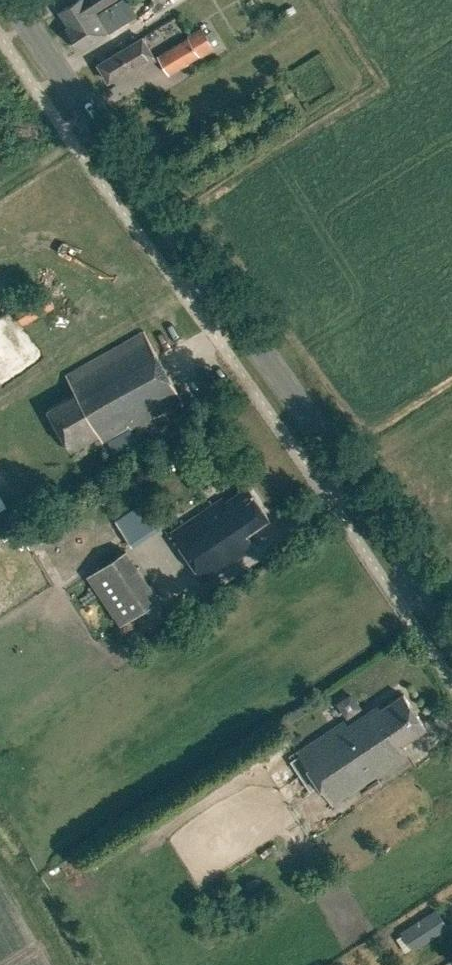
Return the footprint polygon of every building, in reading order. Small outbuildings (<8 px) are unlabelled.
[(95,11),(112,0),(77,0),(59,11),(66,23),(68,25),(65,27),(66,28),(69,26),(95,11)] [(69,26),(66,28),(81,50),(107,31),(107,30),(123,21),(114,7),(99,17),(95,11),(69,26)] [(188,37),(199,55),(213,47),(201,27),(188,34),(188,37)] [(168,73),(199,55),(188,37),(157,55),(168,73)] [(118,80),(154,58),(141,38),(100,63),(109,80),(115,76),(118,80)] [(23,322),(54,305),(46,290),(15,307),(23,322)] [(182,402),(183,401),(144,330),(142,331),(143,332),(66,375),(75,392),(47,408),(72,451),(100,435),(103,441),(129,426),(131,429),(181,401),(182,402)] [(252,494),(247,486),(226,501),(223,497),(171,533),(205,581),(256,546),(247,533),(269,518),(253,493),(252,494)] [(139,499),(109,519),(126,545),(156,526),(139,499)] [(77,574),(112,623),(151,595),(115,546),(77,574)] [(406,698),(403,693),(380,708),(378,705),(347,725),(344,720),(297,751),(332,804),(408,753),(404,741),(426,727),(420,719),(420,718),(406,697),(406,698)] [(430,937),(419,920),(402,931),(413,948),(430,937)]
